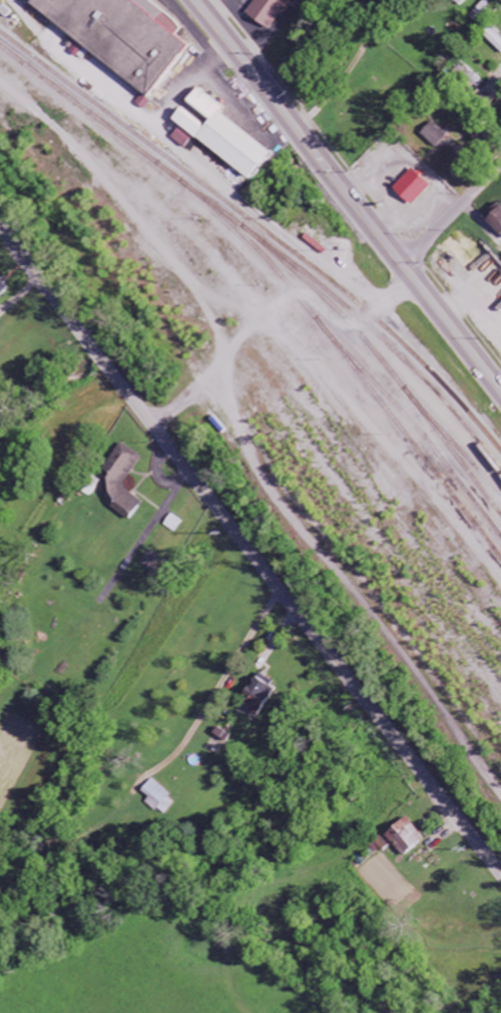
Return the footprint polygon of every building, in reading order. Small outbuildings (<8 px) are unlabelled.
[(148,0),(57,0),(55,4),(50,0),(32,0),(27,7),(72,40),(66,48),(83,61),(88,54),(151,101),(191,48),(177,37),(184,27),(148,0)] [(248,17),(271,32),(292,0),(259,0),(248,17)] [(492,5),(486,0),(472,19),(479,23),(492,5)] [(494,30),(486,38),(500,54),(500,37),(494,30)] [(270,153),(220,115),(224,110),(198,90),(187,105),(209,122),(206,127),(182,110),(173,123),(250,180),(270,153)] [(449,137),(434,122),(422,134),(436,149),(449,137)] [(431,186),(412,169),(393,189),(412,207),(431,186)] [(500,235),(500,206),(498,204),(484,220),(500,235)] [(8,288),(0,280),(0,296),(8,288)] [(142,457),(122,444),(98,482),(108,489),(104,495),(114,502),(110,509),(129,521),(141,502),(121,488),(142,457)] [(163,525),(174,533),(182,523),(171,515),(163,525)] [(257,714),(270,686),(251,678),(239,705),(257,714)] [(163,817),(175,801),(149,781),(140,793),(149,800),(146,804),(163,817)] [(403,858),(424,839),(405,817),(384,837),(403,858)] [(388,847),(382,837),(368,845),(374,855),(388,847)]
